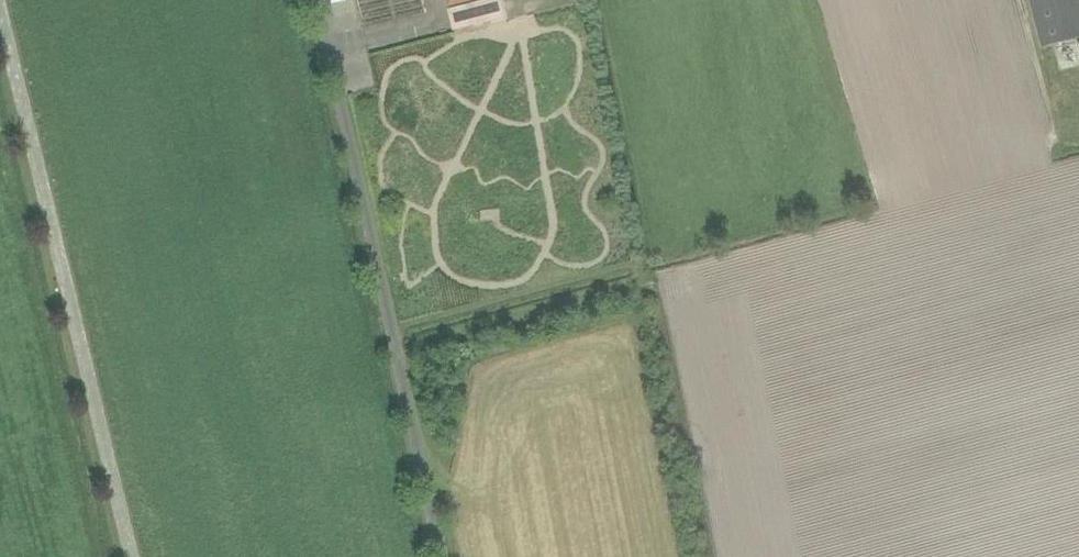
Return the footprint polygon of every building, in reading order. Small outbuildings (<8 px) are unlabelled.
[(1041,48),(1078,38),(1078,0),(1028,0),(1041,48)]
